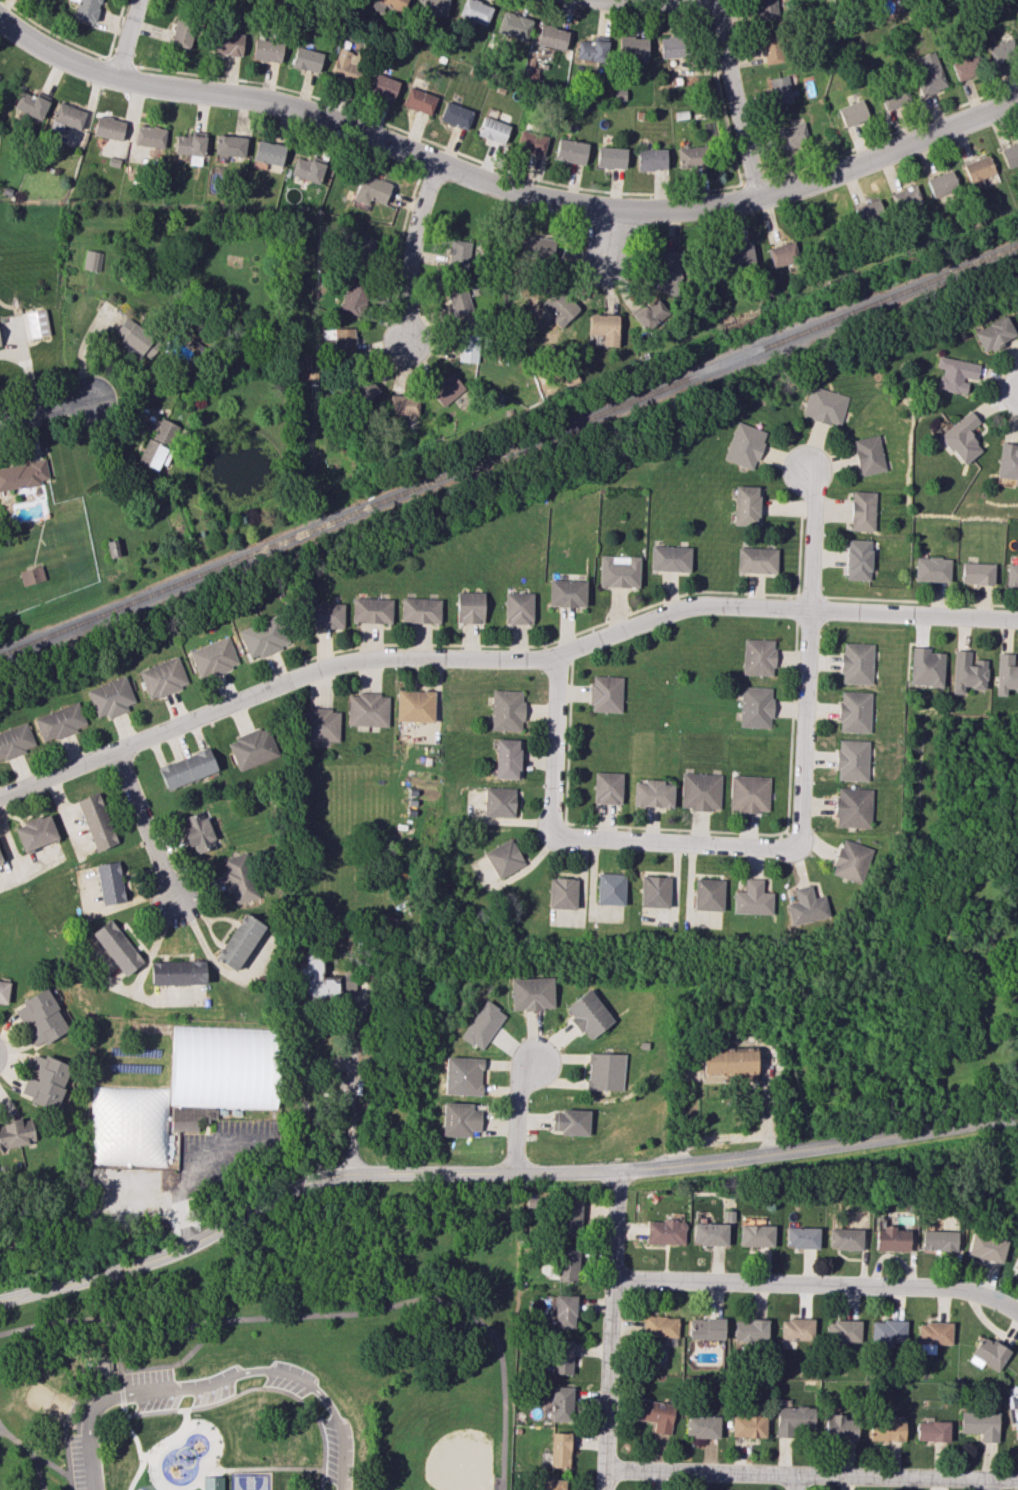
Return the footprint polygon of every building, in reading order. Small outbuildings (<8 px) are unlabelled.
[(95,23),(100,0),(73,0),(77,1),(73,18),(95,23)] [(370,7),(383,14),(387,7),(400,13),(407,0),(373,0),(370,7)] [(418,14),(447,15),(448,0),(419,0),(418,14)] [(474,0),(464,0),(458,16),(486,26),(493,7),(474,0)] [(757,20),(777,19),(776,3),(781,3),(781,0),(756,0),(757,20)] [(497,34),(527,40),(532,18),(502,12),(497,34)] [(188,50),(198,23),(178,16),(169,43),(188,50)] [(569,31),(541,24),(536,44),(564,51),(569,31)] [(212,54),(242,55),(243,34),(213,33),(212,54)] [(785,62),(784,35),(762,37),(763,63),(785,62)] [(660,37),(660,58),(683,57),(682,36),(660,37)] [(647,37),(619,37),(619,57),(647,58),(647,37)] [(577,60),(609,61),(610,40),(578,39),(577,60)] [(282,62),(283,42),(254,40),(253,60),(282,62)] [(1017,58),(1017,51),(1015,40),(988,46),(993,64),(1017,58)] [(323,52),(295,47),(292,67),(319,72),(323,52)] [(329,75),(349,83),(359,55),(339,48),(329,75)] [(948,87),(935,51),(910,60),(923,96),(948,87)] [(957,81),(982,72),(975,54),(951,63),(957,81)] [(399,81),(373,73),(367,90),(394,98),(399,81)] [(793,100),(787,75),(768,79),(773,105),(793,100)] [(878,94),(885,111),(911,101),(904,84),(878,94)] [(437,96),(409,86),(402,105),(430,115),(437,96)] [(13,108),(41,120),(49,102),(21,90),(13,108)] [(838,107),(843,126),(868,119),(863,100),(838,107)] [(466,130),(474,111),(446,101),(439,120),(466,130)] [(62,132),(63,126),(80,130),(85,109),(56,103),(51,129),(62,132)] [(122,140),(124,120),(96,116),(93,137),(122,140)] [(503,144),(510,124),(483,116),(477,136),(503,144)] [(776,127),(781,150),(809,144),(804,122),(776,127)] [(134,144),(164,148),(166,128),(137,125),(134,144)] [(547,136),(519,130),(515,150),(543,155),(547,136)] [(174,153),(190,155),(189,164),(202,165),(205,137),(176,133),(174,153)] [(244,158),(247,138),(216,134),(214,154),(244,158)] [(280,167),(286,147),(258,139),(252,159),(280,167)] [(555,161),(585,164),(587,142),(557,139),(555,161)] [(1016,142),(1000,148),(1007,169),(1017,165),(1017,147),(1016,142)] [(625,168),(626,148),(597,147),(596,168),(625,168)] [(677,148),(678,168),(706,167),(705,147),(677,148)] [(637,149),(637,170),(666,170),(666,149),(637,149)] [(985,184),(982,178),(995,173),(988,154),(963,165),(972,189),(985,184)] [(324,163),(295,157),(291,176),(320,182),(324,163)] [(958,191),(953,171),(927,178),(932,198),(958,191)] [(369,199),(384,204),(392,184),(363,173),(353,199),(367,204),(369,199)] [(889,195),(897,214),(923,203),(915,184),(889,195)] [(885,218),(879,199),(853,206),(859,225),(885,218)] [(373,238),(353,234),(348,255),(359,258),(359,259),(368,261),(373,238)] [(551,236),(525,234),(524,257),(550,258),(551,236)] [(469,241),(449,240),(448,270),(468,271),(469,241)] [(799,260),(795,241),(767,248),(772,267),(799,260)] [(754,267),(752,245),(727,247),(729,269),(754,267)] [(100,271),(101,252),(85,250),(83,269),(100,271)] [(682,252),(661,251),(659,292),(680,293),(682,252)] [(341,310),(360,316),(369,286),(349,281),(341,310)] [(452,317),(472,313),(469,297),(478,296),(476,285),(447,290),(452,317)] [(562,324),(579,308),(560,289),(544,304),(562,324)] [(668,313),(656,297),(632,316),(645,332),(668,313)] [(29,338),(49,335),(45,309),(25,312),(29,338)] [(589,334),(602,335),(602,346),(617,347),(618,315),(590,314),(589,334)] [(1016,336),(1006,315),(973,331),(982,352),(1016,336)] [(121,338),(119,341),(147,363),(161,344),(126,317),(114,332),(121,338)] [(354,328),(334,329),(334,355),(354,355),(354,328)] [(459,362),(478,363),(480,335),(461,335),(459,362)] [(980,364),(937,356),(935,367),(941,368),(937,388),(966,394),(968,380),(977,381),(980,364)] [(443,407),(465,388),(451,372),(430,392),(443,407)] [(378,395),(375,378),(350,384),(353,401),(378,395)] [(848,395),(809,386),(802,417),(841,426),(848,395)] [(418,416),(419,396),(389,395),(388,415),(418,416)] [(939,433),(962,465),(982,451),(968,431),(979,422),(971,411),(939,433)] [(180,425),(160,418),(151,440),(171,448),(180,425)] [(766,432),(737,421),(723,459),(752,470),(766,432)] [(852,440),(860,476),(886,470),(878,435),(852,440)] [(137,463),(157,471),(160,463),(166,465),(172,450),(147,439),(137,463)] [(1015,450),(1016,444),(1001,442),(995,477),(1013,480),(1012,485),(1017,486),(1017,451),(1015,450)] [(40,486),(39,480),(48,479),(45,459),(28,460),(28,464),(0,467),(0,490),(40,486)] [(758,526),(759,486),(734,485),(733,525),(758,526)] [(850,530),(874,531),(875,492),(851,491),(850,530)] [(106,541),(110,558),(120,556),(116,539),(106,541)] [(871,580),(872,540),(847,539),(845,579),(871,580)] [(690,547),(651,545),(650,570),(689,572),(690,547)] [(736,572),(776,573),(776,549),(737,548),(736,572)] [(640,557),(600,556),(599,586),(639,588),(640,557)] [(951,558),(916,557),(915,581),(950,582),(951,558)] [(994,563),(962,563),(962,584),(994,585),(994,563)] [(1007,563),(1006,587),(1017,588),(1017,564),(1007,563)] [(23,586),(45,580),(41,565),(19,572),(23,586)] [(586,607),(586,580),(550,580),(549,606),(586,607)] [(484,592),(457,592),(457,623),(484,623),(484,592)] [(533,593),(505,593),(505,624),(532,624),(533,593)] [(392,599),(353,598),(352,622),(391,623),(392,599)] [(440,599),(401,598),(400,622),(440,623),(440,599)] [(305,628),(343,628),(344,604),(306,603),(305,628)] [(291,645),(280,615),(238,629),(249,660),(291,645)] [(188,650),(199,680),(239,665),(229,636),(188,650)] [(742,675),(773,675),(774,640),(743,639),(742,675)] [(872,684),(873,644),(841,643),(840,683),(872,684)] [(943,686),(944,653),(930,652),(930,648),(911,647),(910,685),(943,686)] [(952,693),(964,694),(964,688),(985,688),(986,660),(971,659),(971,651),(953,650),(952,693)] [(1005,696),(1005,690),(1017,691),(1017,662),(1013,662),(1014,653),(997,653),(995,695),(1005,696)] [(138,670),(148,699),(188,686),(178,657),(138,670)] [(135,702),(125,675),(85,690),(96,718),(105,714),(107,718),(129,710),(127,705),(135,702)] [(589,711),(621,712),(622,677),(590,676),(589,711)] [(772,687),(741,687),(739,727),(770,728),(772,687)] [(433,722),(434,691),(397,690),(396,721),(433,722)] [(522,732),(523,691),(492,690),(491,731),(522,732)] [(870,733),(871,692),(839,691),(838,732),(870,733)] [(388,726),(388,694),(348,693),(347,725),(388,726)] [(87,727),(78,702),(34,718),(43,743),(87,727)] [(339,709),(304,709),(303,741),(338,741),(339,709)] [(27,722),(0,732),(0,760),(36,747),(27,722)] [(227,740),(237,770),(278,756),(268,726),(227,740)] [(519,779),(520,740),(496,739),(495,778),(519,779)] [(868,741),(837,740),(836,780),(867,781),(868,741)] [(217,771),(209,748),(158,767),(166,789),(217,771)] [(621,804),(622,773),(594,772),(593,803),(621,804)] [(681,809),(720,810),(721,774),(682,773),(681,809)] [(729,811),(768,812),(769,777),(731,775),(729,811)] [(633,783),(633,806),(673,807),(673,784),(663,784),(663,780),(644,779),(644,783),(633,783)] [(514,818),(515,788),(484,787),(483,816),(514,818)] [(870,828),(872,789),(836,788),(835,826),(870,828)] [(76,800),(94,851),(117,844),(99,792),(76,800)] [(182,828),(192,855),(217,846),(203,810),(184,817),(187,826),(182,828)] [(13,827),(23,852),(58,838),(48,813),(13,827)] [(483,852),(497,879),(524,865),(510,838),(483,852)] [(871,848),(841,839),(831,874),(860,883),(871,848)] [(102,906),(125,901),(118,861),(94,865),(102,906)] [(623,905),(625,874),(597,873),(595,904),(623,905)] [(668,908),(669,877),(640,876),(639,907),(668,908)] [(548,908),(576,909),(576,878),(548,878),(548,908)] [(723,879),(694,878),(693,910),(722,910),(723,879)] [(732,913),(771,914),(771,892),(762,892),(762,879),(744,878),(744,891),(733,891),(732,913)] [(793,888),(795,902),(786,904),(790,926),(828,920),(824,895),(813,897),(811,885),(793,888)] [(263,924),(242,913),(217,961),(238,972),(263,924)] [(91,933),(124,976),(143,962),(110,919),(91,933)] [(305,998),(354,998),(354,976),(321,976),(321,954),(303,954),(303,966),(299,966),(299,984),(305,984),(305,998)] [(150,962),(151,985),(205,984),(204,961),(150,962)] [(552,977),(510,979),(511,1010),(553,1009),(552,977)] [(0,980),(0,1003),(7,1003),(9,981),(0,980)] [(14,1007),(25,1027),(23,1029),(34,1048),(68,1029),(46,989),(14,1007)] [(564,1007),(571,1016),(568,1019),(579,1033),(583,1030),(590,1039),(613,1021),(588,989),(564,1007)] [(460,1038),(482,1051),(505,1013),(483,1000),(460,1038)] [(274,1109),(275,1028),(173,1026),(171,1106),(170,1129),(198,1130),(198,1119),(219,1120),(219,1108),(274,1109)] [(587,1089),(623,1091),(624,1054),(588,1053),(587,1089)] [(27,1076),(19,1096),(55,1109),(71,1066),(43,1055),(43,1057),(33,1054),(27,1071),(37,1075),(35,1080),(27,1076)] [(482,1058),(445,1057),(444,1094),(481,1095),(482,1058)] [(441,1136),(470,1137),(470,1131),(480,1131),(480,1110),(471,1110),(471,1103),(442,1102),(441,1136)] [(589,1111),(552,1110),(551,1130),(560,1131),(560,1135),(588,1135),(589,1111)] [(35,1143),(32,1127),(22,1129),(20,1118),(0,1122),(0,1149),(35,1143)] [(560,1199),(559,1235),(580,1236),(581,1200),(560,1199)] [(646,1220),(646,1244),(684,1244),(684,1221),(646,1220)] [(727,1224),(693,1223),(692,1245),(726,1245),(727,1224)] [(738,1246),(773,1247),(773,1225),(739,1225),(738,1246)] [(818,1248),(818,1228),(785,1227),(785,1248),(818,1248)] [(909,1230),(895,1230),(895,1227),(876,1227),(875,1251),(909,1251),(909,1230)] [(861,1250),(862,1229),(829,1228),(829,1249),(861,1250)] [(957,1231),(922,1230),(921,1250),(956,1252),(957,1231)] [(1001,1264),(1007,1241),(972,1232),(966,1255),(1001,1264)] [(577,1281),(578,1249),(558,1249),(557,1281),(577,1281)] [(575,1329),(576,1295),(555,1295),(554,1329),(575,1329)] [(677,1337),(677,1316),(643,1316),(644,1337),(677,1337)] [(724,1339),(724,1318),(689,1318),(689,1340),(724,1339)] [(768,1320),(735,1319),(735,1339),(768,1340),(768,1320)] [(814,1319),(781,1319),(781,1339),(813,1340),(814,1319)] [(861,1321),(828,1320),(827,1342),(861,1343),(861,1321)] [(871,1345),(905,1346),(906,1321),(872,1320),(871,1345)] [(952,1323),(919,1322),(918,1354),(935,1354),(935,1344),(951,1344),(952,1323)] [(968,1360),(980,1367),(982,1363),(997,1372),(1010,1351),(983,1335),(968,1360)] [(573,1341),(552,1340),(551,1373),(571,1374),(573,1341)] [(572,1387),(552,1386),(551,1421),(571,1421),(572,1387)] [(655,1422),(653,1432),(670,1434),(675,1405),(638,1398),(634,1419),(655,1422)] [(775,1407),(776,1434),(813,1433),(812,1407),(775,1407)] [(960,1432),(981,1433),(981,1441),(998,1442),(998,1413),(960,1412),(960,1432)] [(857,1439),(856,1420),(843,1420),(843,1413),(825,1414),(826,1439),(857,1439)] [(732,1438),(765,1437),(765,1415),(731,1415),(732,1438)] [(686,1437),(719,1438),(719,1416),(686,1416),(686,1437)] [(904,1421),(886,1420),(886,1429),(870,1428),(869,1440),(904,1441),(904,1421)] [(917,1421),(916,1441),(949,1442),(949,1422),(917,1421)] [(570,1433),(551,1433),(550,1467),(569,1468),(570,1433)] [(223,1475),(223,1489),(204,1489),(204,1475),(218,1475),(223,1475)] [(566,1479),(542,1479),(542,1489),(565,1489),(566,1479)]
